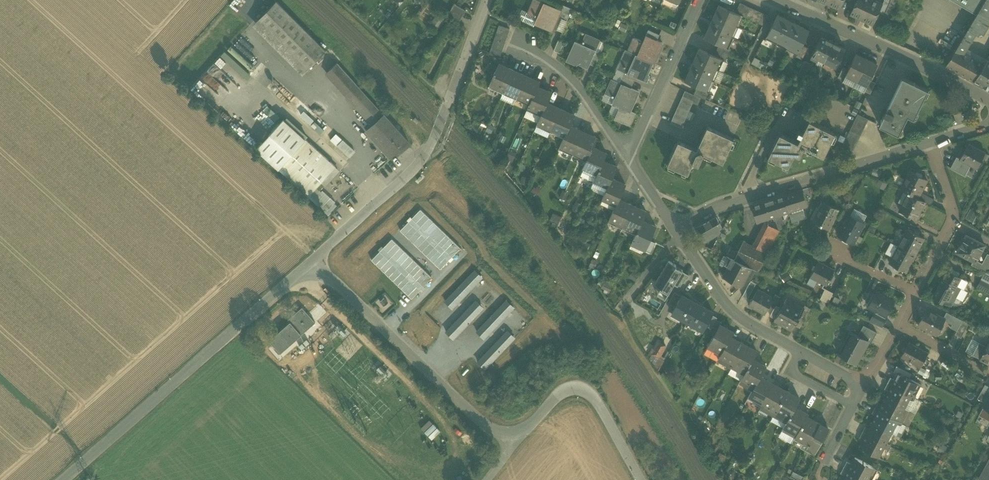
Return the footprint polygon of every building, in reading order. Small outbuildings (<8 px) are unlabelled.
[(561,10),(560,10),(537,0),(534,0),(528,13),(527,12),(523,21),(534,26),(535,24),(551,31),(556,20),(556,21),(558,18),(561,10)] [(844,0),(830,0),(828,4),(839,9),(844,0)] [(871,0),(857,0),(850,14),(862,19),(871,0)] [(882,4),(873,0),(871,0),(862,19),(873,24),(882,4)] [(977,13),(985,0),(955,0),(977,13)] [(977,13),(956,49),(964,53),(978,29),(984,32),(988,24),(988,0),(985,0),(977,13)] [(326,51),(276,2),(257,20),(306,71),(326,51)] [(454,3),(446,16),(457,22),(465,9),(454,3)] [(740,3),(735,13),(741,15),(746,5),(740,3)] [(561,10),(558,18),(566,22),(572,9),(563,5),(560,10),(561,10)] [(735,13),(719,5),(714,16),(738,27),(743,16),(741,15),(735,13)] [(746,5),(741,15),(743,16),(747,18),(751,8),(746,5)] [(751,8),(747,18),(752,20),(757,10),(751,8)] [(757,10),(752,20),(758,23),(762,13),(757,10)] [(762,13),(758,23),(763,25),(768,15),(762,13)] [(431,21),(438,27),(443,20),(436,15),(431,21)] [(776,44),(788,20),(777,15),(766,38),(776,44)] [(738,27),(714,16),(709,27),(733,37),(738,27)] [(787,49),(799,25),(788,20),(776,44),(787,49)] [(964,53),(984,64),(987,59),(988,55),(988,24),(984,32),(978,29),(964,53)] [(510,29),(499,25),(497,31),(508,35),(510,29)] [(797,54),(809,31),(799,25),(787,49),(797,54)] [(733,37),(709,27),(704,37),(720,44),(728,48),(733,37)] [(646,36),(657,40),(659,35),(648,30),(646,36)] [(261,47),(243,31),(230,48),(247,64),(261,47)] [(508,35),(497,31),(495,37),(506,40),(508,35)] [(599,41),(585,35),(582,44),(575,41),(567,60),(575,64),(576,62),(588,67),(589,64),(595,51),(599,41)] [(634,38),(628,52),(652,62),(654,63),(659,53),(658,53),(662,43),(657,40),(646,36),(643,42),(634,38)] [(506,40),(495,37),(493,42),(504,46),(506,40)] [(812,55),(813,55),(811,59),(817,62),(819,58),(824,61),(833,43),(821,37),(812,55)] [(559,53),(564,42),(559,40),(554,51),(559,53)] [(504,46),(493,42),(491,48),(502,52),(504,46)] [(836,67),(845,49),(833,43),(824,61),(836,67)] [(728,48),(720,44),(717,50),(728,55),(731,49),(728,48)] [(502,52),(491,48),(489,54),(500,58),(502,52)] [(714,55),(699,49),(695,59),(719,70),(723,59),(714,55)] [(964,53),(956,49),(945,66),(973,81),(984,64),(964,53)] [(728,55),(717,50),(714,55),(723,59),(726,61),(728,55)] [(601,53),(595,51),(589,64),(595,66),(601,53)] [(652,62),(628,52),(626,51),(620,65),(627,68),(625,72),(636,77),(646,82),(649,75),(647,74),(652,62)] [(856,81),(867,59),(856,54),(848,69),(845,76),(856,81)] [(719,70),(695,59),(690,70),(714,81),(719,83),(724,73),(719,70)] [(878,64),(867,59),(856,81),(867,87),(870,80),(878,64)] [(987,59),(984,64),(973,81),(988,89),(988,61),(987,59)] [(408,142),(337,63),(326,73),(372,124),(367,129),(384,147),(381,149),(389,159),(408,142)] [(503,93),(513,70),(499,64),(489,87),(503,93)] [(845,76),(848,69),(843,67),(838,78),(843,80),(845,76)] [(517,97),(526,76),(513,70),(503,93),(512,96),(512,95),(517,97)] [(714,81),(690,70),(685,81),(697,87),(709,92),(714,81)] [(636,77),(625,72),(622,78),(633,82),(636,77)] [(538,87),(540,82),(526,76),(517,97),(522,99),(521,101),(530,104),(538,87)] [(928,90),(902,77),(886,109),(883,114),(884,114),(879,125),(898,134),(907,116),(914,119),(928,90)] [(620,83),(631,88),(633,82),(622,78),(620,83)] [(634,102),(639,91),(631,88),(620,83),(612,80),(603,100),(620,108),(615,119),(629,125),(635,113),(629,111),(633,102),(634,102)] [(875,83),(870,80),(867,87),(865,91),(868,92),(869,90),(871,91),(875,83)] [(547,103),(551,93),(538,87),(530,104),(528,109),(536,113),(537,111),(542,114),(547,103)] [(709,92),(697,87),(694,94),(696,95),(701,98),(705,100),(709,92)] [(685,90),(670,123),(681,128),(686,118),(689,110),(693,103),(696,95),(694,94),(685,90)] [(693,103),(698,105),(701,98),(696,95),(693,103)] [(550,131),(560,109),(547,103),(542,114),(537,124),(542,126),(542,127),(550,131)] [(569,126),(574,115),(560,109),(550,131),(559,135),(560,134),(565,136),(569,126)] [(692,121),(695,113),(689,110),(686,118),(692,121)] [(843,147),(853,150),(867,117),(857,113),(843,147)] [(313,124),(321,132),(331,123),(323,115),(313,124)] [(336,167),(283,119),(256,149),(309,197),(316,188),(319,190),(322,188),(324,186),(321,183),(336,167)] [(835,133),(809,120),(798,143),(779,134),(768,157),(788,167),(794,154),(799,157),(804,147),(823,156),(835,133)] [(565,136),(560,147),(565,149),(564,150),(573,154),(583,132),(569,126),(565,136)] [(697,149),(678,141),(667,164),(687,173),(693,161),(698,164),(703,153),(723,162),(734,138),(707,126),(697,149)] [(583,132),(573,154),(582,158),(582,157),(587,159),(592,147),(597,138),(583,132)] [(336,133),(329,139),(348,157),(355,151),(336,133)] [(985,152),(968,143),(960,158),(956,156),(953,162),(967,170),(970,165),(977,168),(985,152)] [(603,161),(606,154),(592,147),(587,159),(583,168),(588,170),(587,172),(596,176),(603,161)] [(611,179),(617,167),(603,161),(596,176),(593,183),(602,187),(602,186),(607,188),(611,179)] [(967,170),(953,162),(950,168),(965,175),(967,170)] [(879,177),(881,171),(873,169),(871,175),(879,177)] [(922,193),(928,180),(909,170),(899,189),(904,191),(907,193),(919,198),(922,193)] [(528,178),(522,175),(519,183),(525,185),(528,178)] [(625,185),(611,179),(607,188),(602,200),(607,202),(606,203),(615,207),(619,199),(625,185)] [(884,190),(887,184),(879,180),(876,187),(884,190)] [(535,188),(534,187),(531,191),(537,196),(541,190),(537,186),(535,188)] [(562,190),(559,198),(565,200),(568,193),(562,190)] [(784,195),(789,212),(807,206),(802,190),(784,195)] [(898,202),(902,204),(907,193),(904,191),(898,202)] [(925,202),(919,198),(907,193),(902,204),(898,210),(916,219),(925,202)] [(931,205),(934,199),(922,193),(919,198),(925,202),(931,205)] [(789,212),(784,195),(752,205),(757,222),(775,216),(779,230),(785,220),(783,214),(789,212)] [(623,226),(632,206),(619,199),(615,207),(609,222),(617,225),(618,224),(623,227),(623,226)] [(576,202),(572,210),(578,213),(582,204),(576,202)] [(838,209),(823,202),(813,222),(827,229),(838,209)] [(642,221),(646,212),(632,206),(623,226),(628,228),(627,230),(636,234),(642,221)] [(973,223),(978,213),(970,208),(965,218),(973,223)] [(561,217),(553,213),(550,221),(552,222),(558,224),(561,217)] [(865,224),(848,214),(836,235),(854,244),(859,236),(865,224)] [(722,227),(716,217),(695,229),(703,243),(720,234),(721,232),(719,229),(722,227)] [(646,248),(656,227),(642,221),(636,234),(632,242),(646,248)] [(758,271),(779,230),(764,223),(753,245),(744,241),(734,260),(751,268),(758,271)] [(868,230),(873,233),(876,226),(871,223),(868,230)] [(925,238),(906,228),(897,246),(916,255),(925,238)] [(985,245),(966,235),(957,253),(973,261),(976,263),(977,261),(985,245)] [(863,238),(859,236),(854,244),(858,246),(863,238)] [(885,253),(891,256),(897,246),(891,242),(885,253)] [(916,255),(897,246),(891,256),(888,263),(907,272),(916,255)] [(973,261),(971,264),(984,272),(988,274),(988,254),(987,253),(982,263),(977,261),(976,263),(973,261)] [(734,260),(725,256),(721,264),(728,268),(724,276),(741,286),(751,268),(734,260)] [(589,266),(594,268),(597,261),(592,259),(589,266)] [(676,265),(669,261),(655,284),(661,287),(660,289),(668,294),(682,271),(675,267),(676,265)] [(834,270),(817,261),(810,276),(827,285),(834,270)] [(474,270),(444,301),(452,309),(483,278),(474,270)] [(961,278),(947,270),(932,297),(942,303),(944,299),(952,304),(961,288),(956,286),(961,278)] [(632,271),(628,276),(635,281),(639,276),(632,271)] [(780,275),(784,282),(792,277),(788,271),(780,275)] [(984,272),(980,281),(988,286),(988,274),(984,272)] [(604,281),(601,288),(604,290),(610,292),(613,285),(604,281)] [(980,281),(976,287),(988,294),(988,286),(980,281)] [(824,289),(820,299),(828,303),(833,292),(824,289)] [(773,298),(757,290),(749,306),(764,314),(773,298)] [(895,301),(876,291),(867,307),(874,311),(886,317),(895,301)] [(674,306),(681,295),(674,292),(668,303),(674,306)] [(687,322),(697,304),(681,295),(674,306),(671,313),(687,322)] [(385,307),(388,303),(384,298),(380,302),(385,307)] [(475,300),(445,332),(453,340),(484,308),(475,300)] [(506,300),(475,331),(484,339),(514,308),(506,300)] [(803,309),(786,300),(774,321),(792,330),(803,309)] [(711,315),(712,312),(697,304),(687,322),(702,330),(705,326),(711,315)] [(290,322),(301,335),(315,322),(302,307),(288,320),(290,322)] [(943,318),(926,309),(918,325),(936,335),(944,320),(945,319),(943,318)] [(874,311),(872,315),(884,321),(886,317),(874,311)] [(957,331),(962,321),(946,312),(943,318),(945,319),(944,320),(952,324),(950,328),(957,331)] [(716,320),(717,318),(711,315),(705,326),(711,329),(716,320)] [(884,321),(872,315),(869,321),(882,328),(885,322),(884,321)] [(721,322),(716,320),(711,329),(709,332),(714,335),(720,325),(721,322)] [(957,331),(955,335),(961,338),(968,324),(962,321),(957,331)] [(290,322),(269,340),(280,353),(301,335),(290,322)] [(721,354),(730,337),(733,332),(720,325),(714,335),(708,345),(713,348),(713,349),(721,354)] [(858,335),(870,342),(871,343),(877,333),(863,325),(858,335)] [(507,330),(476,362),(485,370),(515,338),(507,330)] [(858,335),(851,331),(838,353),(837,352),(836,353),(856,365),(870,342),(858,335)] [(732,364),(743,344),(730,337),(721,354),(718,359),(726,363),(727,362),(732,364)] [(652,348),(649,353),(649,354),(655,357),(659,359),(661,357),(664,350),(666,346),(657,341),(653,348),(652,348)] [(928,353),(908,342),(900,357),(920,368),(928,353)] [(987,346),(979,342),(972,355),(980,359),(987,346)] [(987,346),(980,359),(980,360),(988,365),(988,342),(987,346)] [(752,359),(756,352),(743,344),(732,364),(737,367),(736,368),(745,373),(752,359)] [(661,357),(665,359),(669,352),(664,350),(661,357)] [(665,359),(661,357),(659,359),(655,357),(653,360),(652,362),(658,372),(665,359)] [(765,367),(752,359),(745,373),(740,381),(749,385),(750,384),(754,387),(759,377),(765,367)] [(905,376),(907,371),(895,366),(893,371),(905,376)] [(931,373),(920,368),(917,373),(928,379),(931,373)] [(920,385),(898,374),(892,386),(914,397),(920,385)] [(761,406),(773,385),(759,377),(754,387),(748,397),(753,400),(752,401),(761,406)] [(988,394),(988,387),(985,384),(977,398),(985,402),(988,394)] [(775,412),(786,392),(773,385),(761,406),(769,411),(770,409),(775,412)] [(914,397),(892,386),(885,398),(906,409),(908,405),(909,406),(914,397)] [(794,408),(799,399),(786,392),(775,412),(780,414),(779,416),(787,420),(794,408)] [(906,409),(885,398),(879,410),(901,422),(906,414),(904,413),(906,409)] [(983,407),(979,415),(988,420),(988,411),(983,407)] [(807,415),(794,408),(787,420),(782,429),(791,434),(791,432),(796,435),(806,417),(807,415)] [(901,422),(879,410),(873,422),(894,433),(896,429),(897,430),(901,422)] [(819,424),(806,417),(796,435),(794,439),(803,444),(804,442),(808,445),(819,424)] [(429,419),(420,427),(431,439),(440,431),(429,419)] [(894,433),(873,422),(866,435),(889,446),(893,438),(892,437),(894,433)] [(828,429),(819,424),(808,445),(806,449),(815,454),(828,429)] [(889,446),(866,435),(860,447),(881,458),(883,454),(884,454),(889,446)] [(867,479),(870,479),(876,469),(854,457),(848,470),(867,479)] [(978,479),(981,479),(988,479),(988,460),(978,479)] [(848,470),(842,479),(867,479),(848,470)] [(794,479),(797,479),(802,479),(804,477),(793,471),(790,477),(794,479)]
